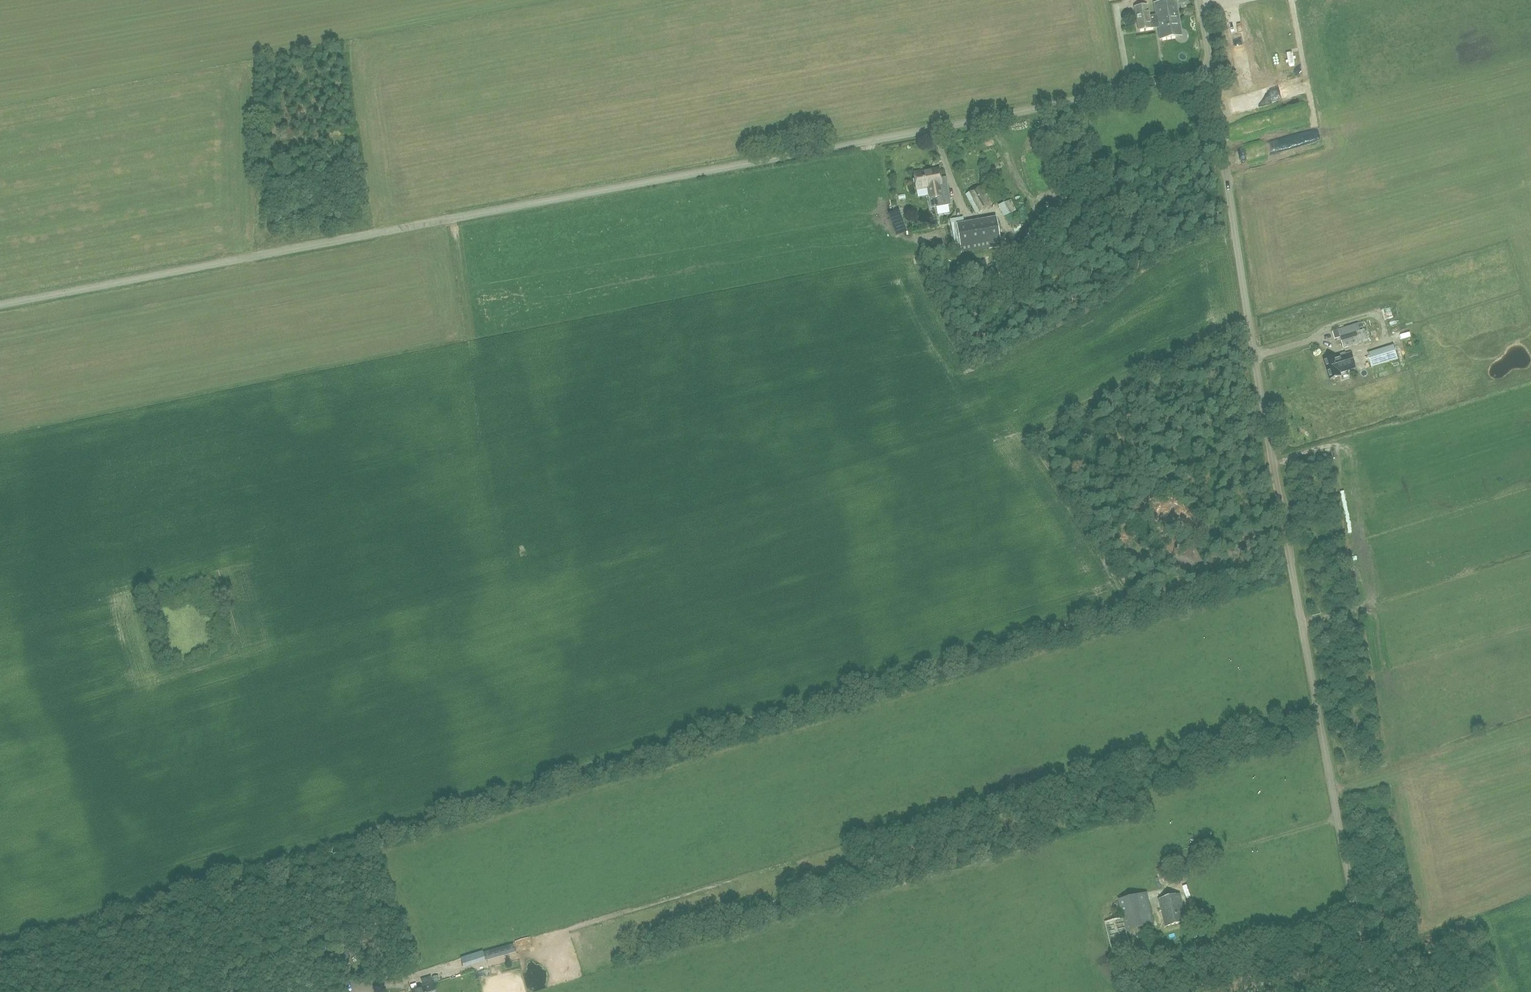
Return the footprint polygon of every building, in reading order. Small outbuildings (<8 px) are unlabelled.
[(1175,0),(1173,0),(1154,3),(1156,15),(1149,16),(1147,5),(1134,7),(1138,30),(1155,28),(1158,27),(1160,39),(1181,35),(1175,0)] [(941,197),(939,185),(941,185),(939,169),(913,173),(916,189),(930,187),(931,192),(929,193),(930,199),(941,197)] [(985,194),(980,185),(965,194),(976,213),(992,204),(986,193),(985,194)] [(1005,215),(1016,210),(1011,199),(999,204),(1005,215)] [(961,253),(1001,246),(996,217),(956,223),(961,253)] [(1360,330),(1358,324),(1339,330),(1338,329),(1332,331),(1335,340),(1341,338),(1344,348),(1368,340),(1364,329),(1360,330)] [(1376,367),(1402,359),(1398,343),(1371,351),(1376,367)] [(1355,368),(1350,353),(1334,358),(1334,356),(1325,359),(1331,378),(1340,376),(1339,373),(1355,368)] [(1147,892),(1135,895),(1118,899),(1123,917),(1105,921),(1112,953),(1131,948),(1127,931),(1155,924),(1147,892)] [(1165,926),(1187,921),(1180,893),(1159,899),(1165,926)] [(515,952),(513,944),(483,952),(485,961),(515,952)] [(431,976),(421,979),(423,986),(422,986),(424,991),(436,991),(431,976)]
